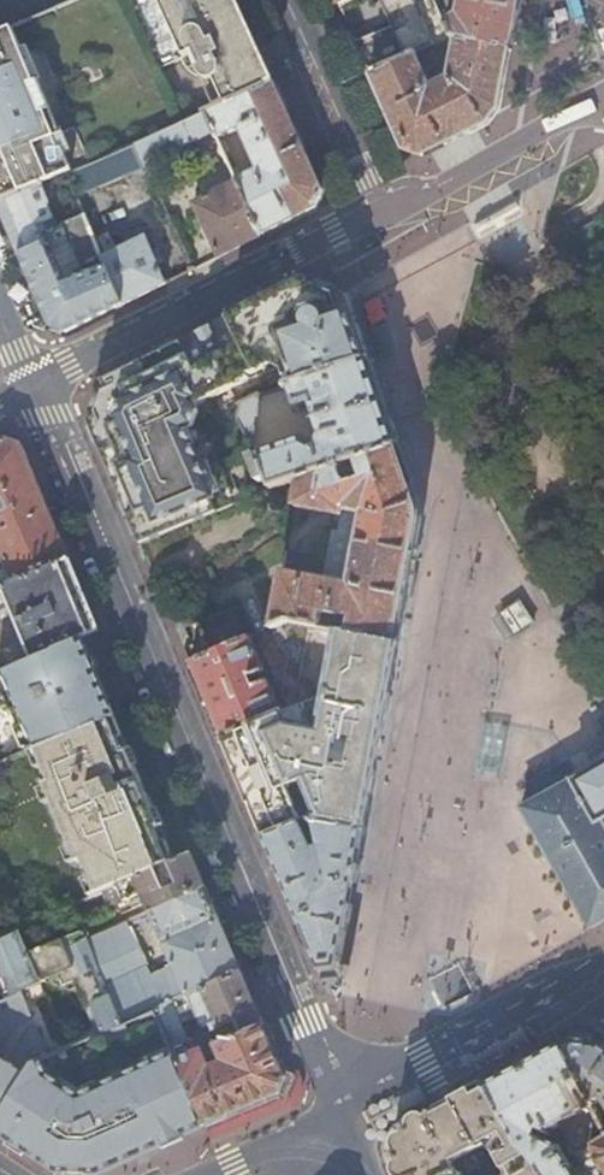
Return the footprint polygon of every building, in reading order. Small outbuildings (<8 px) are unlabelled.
[(242,14),(235,0),(157,0),(177,43),(242,14)] [(339,10),(358,1),(358,0),(335,0),(339,10)] [(356,46),(369,76),(416,56),(450,40),(444,27),(433,0),(379,0),(392,30),(356,46)] [(450,40),(454,41),(508,50),(514,19),(517,0),(459,0),(459,1),(460,2),(457,19),(444,27),(450,40)] [(242,14),(177,43),(184,59),(191,56),(201,78),(204,81),(208,82),(211,83),(214,82),(224,104),(214,108),(215,110),(273,85),(242,14)] [(72,173),(57,138),(61,136),(38,82),(35,83),(11,28),(0,33),(0,204),(38,188),(66,175),(72,173)] [(416,56),(369,76),(403,152),(420,158),(485,126),(491,117),(497,110),(508,50),(454,41),(449,78),(438,83),(435,78),(427,81),(416,56)] [(237,184),(261,237),(293,221),(316,210),(319,201),(323,192),(273,85),(215,110),(205,115),(218,143),(242,132),(243,137),(244,144),(249,155),(254,164),(256,166),(259,167),(260,171),(236,183),(237,184)] [(199,142),(190,122),(136,145),(144,166),(199,142)] [(146,170),(144,166),(136,145),(72,173),(66,175),(75,199),(146,170)] [(261,237),(237,184),(212,196),(209,191),(197,197),(199,203),(193,206),(206,234),(218,259),(261,237)] [(77,203),(56,212),(52,220),(38,188),(0,204),(0,210),(9,232),(20,257),(45,246),(55,242),(57,230),(84,219),(77,203)] [(138,241),(101,259),(105,269),(121,307),(165,285),(156,264),(142,232),(136,236),(138,241)] [(121,307),(105,269),(62,286),(45,246),(20,257),(34,292),(49,329),(58,331),(67,334),(121,307)] [(276,296),(220,324),(247,377),(254,374),(255,374),(270,367),(277,370),(275,372),(284,389),(288,388),(368,361),(346,297),(330,290),(314,283),(311,285),(308,280),(276,296)] [(134,529),(140,545),(243,501),(234,480),(227,483),(220,464),(203,472),(186,432),(195,407),(248,380),(247,377),(220,324),(198,335),(146,361),(101,383),(104,389),(100,391),(96,400),(94,405),(92,413),(95,420),(89,422),(106,462),(117,488),(129,515),(134,529)] [(357,461),(399,447),(368,361),(288,388),(296,409),(311,405),(321,435),(316,445),(303,440),(260,454),(273,489),(300,479),(337,467),(357,461)] [(250,425),(257,401),(255,395),(239,402),(237,419),(246,439),(254,435),(250,425)] [(0,442),(0,551),(8,571),(0,574),(0,588),(69,559),(56,530),(33,473),(22,446),(2,441),(0,442)] [(337,467),(300,479),(294,509),(341,517),(342,512),(351,512),(349,534),(332,533),(327,565),(286,558),(270,632),(291,623),(320,629),(322,614),(341,617),(339,632),(398,642),(404,609),(421,517),(399,447),(357,461),(363,479),(343,485),(337,467)] [(83,639),(98,632),(69,559),(0,588),(0,673),(83,639)] [(527,600),(504,614),(517,636),(540,621),(527,600)] [(223,741),(232,766),(300,737),(379,750),(382,731),(391,681),(398,642),(339,632),(320,629),(291,623),(300,707),(281,715),(223,741)] [(270,632),(250,640),(281,715),(300,707),(291,623),(270,632)] [(36,749),(114,717),(83,639),(0,673),(0,709),(16,702),(36,749)] [(207,704),(223,741),(281,715),(250,640),(191,666),(207,704)] [(119,887),(176,863),(129,751),(125,753),(120,740),(124,738),(114,717),(36,749),(50,784),(46,786),(78,864),(84,863),(97,896),(119,887)] [(496,727),(484,727),(476,773),(506,778),(514,730),(496,727)] [(232,766),(264,840),(309,820),(310,819),(316,819),(364,828),(368,812),(379,750),(300,737),(232,766)] [(577,779),(522,810),(589,931),(603,923),(603,827),(602,823),(603,822),(603,764),(577,779)] [(309,820),(264,840),(319,972),(339,969),(342,951),(358,863),(364,828),(316,819),(320,849),(314,852),(304,831),(308,829),(311,825),(309,820)] [(142,895),(150,913),(206,888),(193,855),(176,863),(119,887),(125,902),(142,895)] [(189,996),(242,973),(206,888),(150,913),(173,967),(151,976),(128,922),(88,940),(121,1025),(154,1011),(172,1003),(189,996)] [(20,930),(0,939),(0,988),(5,1000),(23,992),(41,984),(31,957),(20,930)] [(121,1025),(88,940),(75,945),(73,939),(31,957),(41,984),(58,977),(63,988),(75,983),(96,1036),(121,1025)] [(242,973),(189,996),(201,1027),(206,1029),(211,1028),(213,1033),(236,1024),(241,1036),(214,1047),(221,1063),(210,1068),(202,1052),(188,1058),(183,1044),(188,1042),(172,1003),(154,1011),(176,1062),(204,1127),(248,1108),(279,1096),(283,1086),(285,1078),(259,1015),(242,973)] [(16,1025),(33,1018),(23,992),(5,1000),(0,1002),(0,1050),(16,1025)] [(31,1065),(34,1063),(50,1056),(37,1024),(30,1028),(9,1062),(0,1056),(0,1113),(31,1065)] [(597,1048),(582,1047),(564,1046),(558,1050),(588,1107),(599,1101),(603,1110),(603,1052),(597,1048)] [(558,1050),(538,1061),(508,1076),(483,1089),(516,1145),(534,1166),(539,1174),(572,1174),(558,1150),(552,1148),(535,1139),(537,1132),(546,1136),(558,1129),(565,1140),(568,1146),(573,1157),(590,1147),(603,1174),(603,1137),(588,1107),(558,1050)] [(176,1062),(81,1105),(41,1081),(34,1063),(31,1065),(0,1113),(0,1137),(35,1160),(51,1171),(58,1174),(96,1174),(134,1158),(154,1149),(204,1127),(176,1062)] [(396,1141),(394,1160),(400,1174),(471,1174),(479,1172),(481,1164),(481,1162),(485,1160),(481,1151),(486,1148),(495,1158),(504,1174),(539,1174),(534,1166),(516,1145),(483,1089),(469,1097),(443,1109),(404,1128),(396,1141)] [(552,1148),(558,1150),(568,1146),(565,1140),(552,1148)] [(572,1174),(603,1174),(590,1147),(573,1157),(568,1146),(558,1150),(572,1174)]
